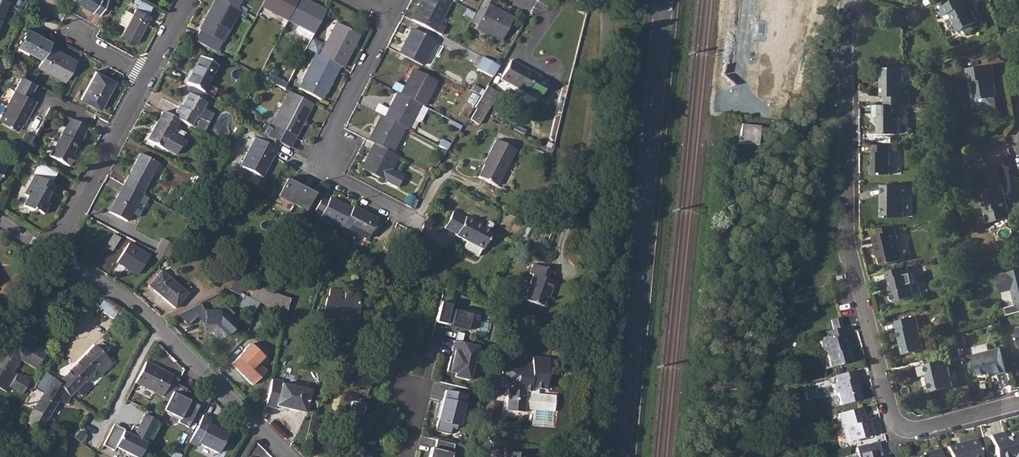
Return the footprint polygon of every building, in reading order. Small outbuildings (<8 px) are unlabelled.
[(71,2),(93,13),(93,12),(99,16),(107,0),(73,0),(71,2)] [(126,28),(121,36),(135,44),(149,17),(147,16),(153,6),(142,0),(140,0),(133,14),(126,28)] [(193,41),(215,53),(236,13),(241,16),(243,12),(235,8),(220,0),(215,0),(193,41)] [(260,6),(286,20),(297,0),(263,0),(260,6)] [(286,20),(297,26),(312,34),(324,12),(301,0),(297,0),(286,20)] [(411,20),(440,35),(444,27),(437,24),(450,0),(421,0),(411,20)] [(939,9),(943,17),(950,14),(959,31),(964,28),(967,34),(976,29),(973,24),(978,21),(970,4),(973,2),(972,0),(957,0),(952,2),(939,9)] [(479,6),(471,23),(477,26),(476,28),(500,41),(512,19),(487,6),(486,9),(479,6)] [(336,23),(319,56),(338,66),(341,68),(358,35),(336,23)] [(17,47),(41,59),(48,47),(50,42),(26,29),(17,47)] [(412,29),(399,54),(421,66),(434,40),(412,29)] [(41,59),(37,67),(64,81),(75,61),(48,47),(41,59)] [(319,56),(316,54),(298,89),(320,101),(338,66),(319,56)] [(481,56),(474,69),(492,78),(499,66),(481,56)] [(198,57),(184,84),(201,93),(215,66),(198,57)] [(511,61),(501,79),(538,100),(547,83),(534,76),(535,74),(511,61)] [(994,64),(968,68),(969,75),(972,75),(974,82),(977,100),(979,100),(980,111),(997,108),(995,97),(997,97),(994,76),(995,75),(994,64)] [(886,97),(886,105),(903,105),(910,105),(910,87),(904,87),(904,68),(881,68),(882,79),(885,79),(885,85),(884,86),(884,97),(886,97)] [(404,86),(400,94),(419,105),(422,106),(435,81),(413,69),(404,86)] [(95,72),(80,100),(100,110),(115,83),(95,72)] [(265,72),(262,78),(270,82),(274,76),(265,72)] [(22,77),(0,117),(0,121),(19,132),(25,121),(26,122),(37,102),(30,97),(37,85),(30,81),(22,77)] [(475,106),(474,108),(475,109),(485,114),(497,92),(487,86),(483,92),(480,97),(475,106)] [(311,105),(289,92),(271,125),(266,136),(279,143),(288,148),(294,137),(311,105)] [(389,109),(384,118),(403,128),(406,130),(411,120),(416,123),(419,123),(427,109),(422,106),(419,105),(400,94),(397,93),(389,109)] [(177,106),(171,117),(177,120),(189,127),(202,134),(213,114),(202,108),(204,103),(186,94),(179,107),(177,106)] [(886,105),(874,106),(874,117),(879,117),(879,134),(901,134),(901,116),(903,115),(903,105),(886,105)] [(485,114),(475,109),(469,118),(478,124),(485,114)] [(171,117),(161,112),(146,141),(174,156),(182,140),(170,134),(177,120),(171,117)] [(381,117),(368,141),(374,144),(390,153),(403,128),(384,118),(381,117)] [(69,120),(65,127),(49,157),(69,168),(75,157),(73,156),(83,138),(82,137),(86,129),(69,120)] [(739,142),(760,144),(762,125),(741,123),(739,142)] [(266,136),(257,131),(239,166),(261,177),(279,143),(266,136)] [(440,140),(437,145),(444,149),(447,144),(440,140)] [(487,160),(478,176),(496,186),(515,151),(496,140),(485,159),(487,160)] [(390,153),(374,144),(361,169),(396,188),(403,175),(390,168),(396,156),(390,153)] [(890,146),(873,146),(873,166),(870,166),(870,175),(890,175),(890,146)] [(138,154),(122,185),(140,195),(157,163),(138,154)] [(967,154),(949,158),(951,167),(969,163),(967,154)] [(981,191),(987,214),(992,212),(995,222),(1012,217),(998,168),(983,173),(987,189),(981,191)] [(27,196),(22,206),(32,211),(33,208),(45,215),(51,205),(48,203),(56,187),(35,176),(24,195),(27,196)] [(277,197),(305,212),(314,193),(287,179),(277,197)] [(140,195),(122,185),(108,213),(126,222),(127,222),(139,198),(140,195)] [(884,196),(881,196),(881,218),(904,218),(904,197),(910,197),(911,186),(884,186),(884,196)] [(207,189),(201,199),(207,202),(213,192),(207,189)] [(319,218),(340,229),(342,226),(351,209),(329,198),(328,201),(321,197),(314,211),(321,215),(319,218)] [(351,209),(342,226),(366,240),(377,221),(352,208),(351,209)] [(452,212),(443,228),(455,234),(454,235),(455,236),(464,241),(462,245),(463,248),(476,255),(477,255),(480,248),(482,250),(492,231),(464,216),(464,218),(452,212)] [(895,228),(876,229),(878,236),(873,238),(876,253),(878,253),(881,266),(904,260),(895,228)] [(112,234),(105,246),(112,250),(119,238),(112,234)] [(156,250),(158,251),(164,240),(162,238),(156,250)] [(164,240),(158,251),(169,257),(175,245),(164,240)] [(127,243),(115,262),(136,275),(148,256),(127,243)] [(227,280),(230,276),(239,261),(233,258),(221,277),(227,280)] [(554,273),(533,264),(529,274),(533,275),(523,300),(542,307),(545,298),(548,292),(550,293),(554,283),(550,281),(554,273)] [(908,268),(886,273),(890,288),(892,288),(896,302),(915,297),(912,284),(915,284),(912,274),(910,275),(908,268)] [(1017,305),(1018,312),(1018,270),(1009,273),(1009,274),(998,277),(1003,294),(1014,291),(1017,305)] [(160,271),(148,286),(174,308),(187,294),(160,271)] [(250,296),(249,298),(256,301),(262,288),(255,285),(250,296)] [(262,288),(256,301),(262,303),(287,313),(290,299),(262,288)] [(317,306),(315,317),(322,318),(321,323),(332,326),(333,321),(341,323),(340,327),(354,330),(360,305),(358,304),(360,293),(345,290),(344,293),(340,293),(340,291),(329,289),(328,297),(326,297),(324,308),(317,306)] [(103,300),(95,312),(101,316),(102,313),(113,320),(119,310),(103,300)] [(439,302),(434,323),(469,331),(472,315),(453,310),(454,306),(439,302)] [(196,305),(178,315),(189,326),(198,318),(205,325),(218,326),(229,336),(237,328),(228,319),(233,315),(221,303),(217,311),(204,311),(196,305)] [(917,317),(896,323),(905,356),(925,350),(917,317)] [(839,318),(831,320),(833,330),(842,328),(839,318)] [(833,330),(823,333),(824,341),(821,342),(824,352),(826,351),(830,368),(840,366),(844,363),(846,362),(850,361),(846,347),(847,347),(844,336),(846,336),(844,328),(842,328),(833,330)] [(4,390),(12,377),(11,375),(20,360),(35,369),(46,352),(30,343),(27,347),(11,337),(0,355),(0,388),(4,390)] [(475,347),(454,342),(448,372),(454,374),(455,377),(469,380),(475,347)] [(94,346),(58,383),(65,392),(70,397),(76,391),(83,396),(90,388),(84,382),(95,371),(101,376),(113,363),(105,356),(94,346)] [(960,350),(953,352),(956,362),(963,360),(960,350)] [(1001,350),(975,357),(980,377),(989,375),(990,377),(996,375),(997,377),(1008,374),(1001,350)] [(250,357),(245,351),(231,364),(252,385),(265,371),(263,369),(268,364),(256,351),(250,357)] [(503,362),(501,375),(501,384),(504,384),(507,384),(507,389),(505,409),(524,411),(526,390),(530,391),(530,387),(545,389),(549,356),(532,355),(532,362),(514,361),(514,363),(506,362),(503,362)] [(146,361),(135,382),(162,396),(172,375),(146,361)] [(947,361),(926,366),(930,382),(928,383),(931,394),(954,388),(947,361)] [(854,371),(835,376),(837,384),(832,386),(835,394),(837,394),(840,406),(860,400),(858,392),(856,393),(855,387),(858,386),(854,371)] [(9,387),(16,391),(22,395),(25,390),(31,393),(36,385),(18,374),(9,387)] [(53,378),(33,410),(48,420),(65,392),(58,383),(53,378)] [(282,382),(272,380),(266,407),(275,409),(276,406),(276,404),(289,407),(289,410),(304,413),(309,391),(281,385),(282,382)] [(188,387),(178,382),(164,410),(174,415),(174,413),(181,417),(180,420),(190,425),(200,404),(184,395),(188,387)] [(465,395),(444,389),(435,430),(457,435),(465,395)] [(347,418),(361,422),(365,405),(352,401),(347,418)] [(862,409),(838,414),(842,428),(846,427),(850,442),(872,436),(868,422),(863,423),(862,419),(864,419),(862,409)] [(33,410),(25,422),(40,432),(48,420),(33,410)] [(212,417),(205,414),(191,441),(198,445),(200,442),(219,452),(229,432),(209,422),(212,417)] [(124,433),(113,428),(103,447),(114,453),(116,449),(132,456),(140,456),(143,451),(145,447),(158,423),(144,416),(138,429),(133,427),(129,436),(124,433)] [(997,456),(1018,456),(1018,434),(1012,436),(1013,439),(1008,440),(1006,434),(992,438),(997,456)] [(437,439),(434,449),(430,448),(428,456),(452,456),(455,444),(437,439)] [(949,449),(951,456),(981,456),(977,441),(949,449)] [(861,448),(863,454),(858,456),(879,456),(877,451),(874,451),(873,444),(861,448)]
